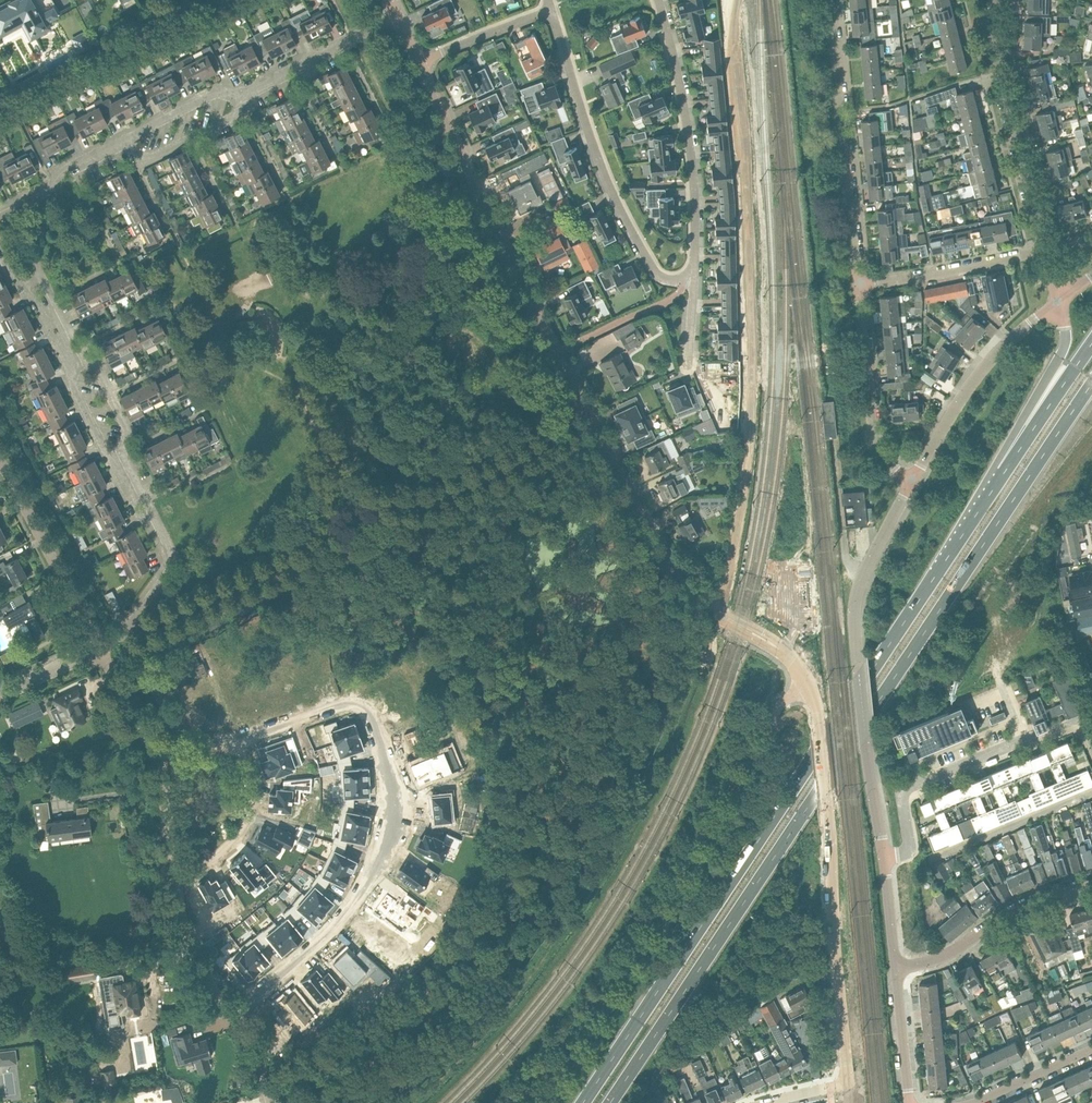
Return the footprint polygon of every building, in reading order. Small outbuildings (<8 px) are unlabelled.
[(0,6),(0,38),(22,26),(30,41),(53,28),(49,22),(59,17),(53,6),(44,12),(37,0),(10,0),(0,6)] [(421,16),(427,29),(439,23),(441,28),(453,22),(450,15),(457,12),(452,0),(438,0),(432,3),(436,10),(421,16)] [(687,1),(677,4),(680,17),(685,16),(698,12),(705,11),(702,0),(687,0),(687,1)] [(872,0),(850,0),(851,9),(873,7),(872,0)] [(928,11),(951,5),(950,0),(933,0),(934,3),(927,4),(929,10),(928,10),(928,11)] [(1026,8),(1029,8),(1029,15),(1050,15),(1050,3),(1050,0),(1026,0),(1026,8)] [(327,2),(318,6),(321,11),(311,17),(308,11),(320,34),(332,28),(330,23),(336,20),(327,2)] [(897,4),(893,5),(890,5),(891,18),(898,17),(897,4)] [(928,11),(931,23),(954,17),(951,5),(928,11)] [(873,7),(851,9),(853,22),(874,19),(873,7)] [(902,17),(909,16),(914,14),(912,8),(902,11),(902,17)] [(1057,16),(1071,16),(1071,15),(1065,15),(1065,9),(1057,8),(1057,16)] [(308,11),(291,20),(290,17),(289,18),(299,36),(305,33),(308,40),(320,34),(308,11)] [(698,12),(685,16),(688,29),(683,30),(686,41),(704,36),(698,12)] [(646,34),(639,16),(630,19),(630,20),(619,24),(622,32),(610,37),(617,54),(634,47),(631,40),(646,34)] [(1026,21),(1025,34),(1041,35),(1049,35),(1050,35),(1051,17),(1050,17),(1029,16),(1028,21),(1026,21)] [(931,23),(939,22),(942,34),(958,30),(954,17),(931,23)] [(281,22),(284,28),(275,33),(284,51),(296,44),(293,39),(299,36),(289,18),(281,22)] [(868,20),(853,22),(853,25),(854,35),(861,34),(861,39),(876,37),(876,33),(874,19),(868,20)] [(284,51),(275,33),(271,25),(253,35),(254,36),(263,55),(269,52),(272,57),(284,51)] [(961,43),(958,30),(942,34),(945,47),(961,43)] [(84,31),(70,38),(75,46),(82,59),(95,52),(84,31)] [(531,35),(513,44),(516,49),(527,44),(533,56),(522,61),(526,70),(527,70),(531,78),(542,72),(539,64),(546,61),(534,34),(533,34),(533,33),(531,34),(531,35)] [(1041,35),(1025,34),(1025,48),(1047,48),(1047,40),(1041,40),(1041,35)] [(247,39),(250,45),(239,51),(248,69),(260,63),(258,57),(263,55),(254,36),(247,39)] [(593,36),(586,44),(592,49),(599,41),(593,36)] [(718,38),(704,39),(704,47),(719,46),(721,45),(720,37),(718,38)] [(224,52),(218,55),(229,76),(230,78),(231,78),(236,75),(248,69),(239,51),(235,42),(222,49),(224,52)] [(502,42),(497,44),(501,53),(506,51),(502,42)] [(964,56),(961,43),(945,47),(948,60),(964,56)] [(863,58),(878,57),(877,44),(862,45),(863,58)] [(204,55),(194,60),(203,78),(215,72),(213,67),(219,64),(212,51),(210,45),(201,49),(204,55)] [(721,71),(719,46),(704,47),(706,63),(701,64),(702,73),(721,71)] [(1067,54),(1068,54),(1068,53),(1068,46),(1053,48),(1055,56),(1067,54)] [(152,48),(145,51),(148,58),(155,55),(152,48)] [(1068,53),(1068,54),(1068,55),(1069,61),(1070,61),(1070,62),(1082,61),(1081,51),(1069,52),(1069,53),(1068,53)] [(192,55),(174,64),(176,69),(183,82),(189,79),(191,84),(203,78),(194,60),(192,55)] [(619,55),(599,64),(604,76),(607,75),(610,82),(601,86),(610,106),(619,102),(625,99),(619,85),(626,82),(620,69),(624,67),(619,55)] [(967,69),(964,56),(948,60),(951,73),(967,69)] [(863,58),(864,72),(879,70),(878,57),(863,58)] [(919,61),(920,65),(921,71),(928,70),(926,59),(919,61)] [(461,78),(467,91),(474,88),(477,95),(494,88),(485,67),(473,72),(468,62),(451,70),(456,80),(461,78)] [(1053,83),(1050,71),(1048,62),(1027,68),(1029,75),(1028,75),(1031,88),(1053,83)] [(176,69),(174,64),(156,73),(168,96),(180,90),(177,85),(183,82),(176,69)] [(329,75),(328,73),(318,78),(322,83),(329,80),(333,87),(351,78),(345,66),(329,75)] [(880,70),(864,72),(866,85),(881,83),(880,70)] [(724,97),(721,71),(702,73),(703,82),(708,82),(709,98),(724,97)] [(138,82),(141,87),(147,100),(153,97),(156,102),(168,96),(156,73),(138,82)] [(356,89),(351,78),(333,87),(338,98),(356,89)] [(502,84),(509,106),(520,102),(513,81),(502,84)] [(541,109),(541,110),(550,106),(550,107),(562,103),(555,85),(540,90),(537,82),(520,89),(529,113),(541,109)] [(881,83),(866,85),(867,98),(878,97),(882,96),(881,83)] [(1053,83),(1031,88),(1034,101),(1041,100),(1056,96),(1053,83)] [(1084,85),(1075,88),(1079,99),(1087,96),(1084,85)] [(956,86),(944,90),(947,99),(950,98),(953,108),(954,108),(976,102),(973,90),(957,93),(956,86)] [(123,96),(132,114),(144,108),(141,103),(147,100),(141,87),(134,90),(134,91),(123,96)] [(338,98),(331,102),(333,106),(340,102),(344,109),(362,100),(356,89),(338,98)] [(947,99),(944,90),(925,97),(927,106),(947,99)] [(482,107),(468,113),(476,131),(485,127),(485,126),(496,121),(507,116),(504,108),(496,92),(479,99),(482,107)] [(644,94),(627,101),(635,119),(642,116),(645,123),(657,118),(658,120),(664,117),(670,114),(662,95),(648,101),(644,94)] [(132,114),(123,96),(112,102),(110,99),(108,98),(103,100),(101,97),(111,116),(116,113),(120,120),(132,114)] [(1056,96),(1041,100),(1042,106),(1058,102),(1056,96)] [(101,97),(94,101),(97,107),(86,113),(95,130),(107,124),(105,119),(111,116),(101,97)] [(281,117),(299,108),(293,97),(277,105),(276,103),(267,107),(270,113),(278,111),(281,117)] [(724,97),(709,98),(711,115),(706,115),(707,125),(726,123),(724,97)] [(1058,102),(1042,106),(1044,112),(1037,113),(1038,114),(1035,116),(1036,121),(1039,121),(1041,127),(1056,123),(1056,122),(1063,121),(1061,114),(1056,116),(1055,110),(1076,104),(1075,98),(1058,102)] [(41,101),(37,103),(38,103),(40,108),(49,104),(46,99),(41,101)] [(350,120),(353,119),(353,118),(367,111),(362,100),(344,109),(350,120)] [(956,115),(962,113),(963,119),(979,115),(976,102),(954,108),(956,115)] [(281,131),(304,119),(299,108),(281,117),(286,128),(281,131)] [(907,108),(899,109),(900,118),(908,117),(907,108)] [(28,109),(19,113),(22,119),(31,115),(28,109)] [(353,119),(359,129),(377,120),(371,109),(367,111),(353,118),(353,119)] [(885,110),(869,112),(870,120),(878,119),(879,132),(893,131),(891,110),(885,110)] [(86,113),(77,117),(74,111),(65,116),(75,134),(81,131),(83,136),(95,130),(86,113)] [(914,132),(920,130),(929,128),(938,125),(934,112),(925,115),(913,118),(914,132)] [(259,129),(264,126),(261,121),(261,120),(257,113),(252,116),(259,129)] [(958,120),(962,133),(982,128),(979,115),(963,119),(958,120)] [(69,137),(75,134),(65,116),(48,125),(50,130),(60,148),(72,142),(69,137)] [(328,117),(326,118),(322,120),(325,126),(331,122),(328,117)] [(1087,117),(1080,119),(1083,125),(1089,123),(1087,117)] [(304,119),(281,131),(287,142),(310,130),(304,119)] [(870,120),(863,120),(864,134),(879,132),(878,119),(870,120)] [(376,135),(382,132),(377,120),(359,129),(353,132),(359,144),(369,139),(371,142),(373,143),(377,141),(378,138),(376,135)] [(1044,139),(1060,135),(1058,129),(1065,127),(1063,121),(1056,122),(1056,123),(1041,127),(1042,131),(1039,133),(1040,139),(1044,139)] [(726,123),(707,125),(708,134),(712,133),(713,141),(709,141),(710,150),(714,150),(729,149),(726,123)] [(1088,124),(1082,126),(1084,133),(1090,130),(1088,124)] [(499,141),(485,147),(490,160),(502,154),(504,159),(517,153),(518,155),(526,152),(521,142),(520,143),(515,132),(513,127),(512,126),(495,133),(499,141)] [(242,128),(226,137),(225,135),(215,139),(219,146),(227,143),(230,149),(248,140),(242,128)] [(962,133),(958,134),(961,147),(970,145),(986,141),(982,128),(962,133)] [(1082,128),(1074,130),(1076,138),(1084,136),(1082,128)] [(45,149),(48,154),(60,148),(50,130),(32,140),(39,152),(45,149)] [(287,142),(293,153),(315,142),(315,141),(310,130),(287,142)] [(647,138),(645,130),(632,133),(634,141),(647,138)] [(616,131),(609,134),(611,140),(618,138),(616,131)] [(864,134),(865,147),(881,145),(879,132),(864,134)] [(648,148),(649,161),(669,159),(668,146),(673,145),(672,134),(653,136),(654,147),(648,148)] [(588,177),(576,147),(569,149),(564,136),(550,141),(559,164),(567,161),(575,182),(588,177)] [(611,140),(613,147),(620,144),(618,138),(611,140)] [(298,151),(303,162),(325,151),(319,139),(315,141),(315,142),(293,153),(298,151)] [(338,140),(333,142),(339,153),(345,150),(339,139),(338,140)] [(235,160),(253,151),(248,140),(230,149),(224,152),(228,160),(230,159),(232,162),(235,160)] [(965,160),(989,154),(986,141),(970,145),(971,150),(964,152),(965,160)] [(27,152),(15,158),(24,176),(26,179),(33,175),(31,172),(36,170),(35,168),(34,165),(40,162),(31,143),(24,147),(27,152)] [(865,147),(867,160),(882,158),(881,145),(865,147)] [(1050,165),(1066,161),(1066,160),(1072,159),(1073,159),(1069,146),(1047,151),(1050,165)] [(276,162),(280,159),(275,148),(270,151),(276,162)] [(729,149),(714,150),(716,166),(711,167),(712,176),(731,174),(729,149)] [(0,157),(0,172),(4,180),(10,177),(12,182),(13,182),(13,181),(24,176),(15,158),(12,151),(0,157)] [(192,162),(186,151),(174,157),(173,155),(161,161),(165,168),(171,165),(174,171),(192,162)] [(232,162),(230,163),(235,174),(236,174),(259,162),(253,151),(235,160),(232,162)] [(331,162),(325,151),(303,162),(312,179),(328,171),(328,170),(327,171),(324,165),(331,162)] [(969,172),(992,166),(989,154),(965,160),(969,172)] [(945,165),(952,163),(950,157),(935,161),(936,166),(945,164),(945,165)] [(891,171),(890,170),(883,171),(882,158),(867,160),(868,173),(891,171)] [(669,159),(649,161),(651,180),(662,179),(662,174),(676,172),(676,169),(679,169),(678,161),(675,162),(674,159),(669,159)] [(1066,161),(1050,165),(1054,177),(1064,175),(1069,174),(1067,166),(1073,164),(1072,159),(1066,160),(1066,161)] [(546,183),(544,179),(551,176),(558,172),(552,160),(545,163),(545,164),(531,171),(532,173),(512,182),(522,203),(527,201),(527,202),(528,201),(531,206),(540,202),(534,189),(546,183)] [(174,171),(168,174),(172,183),(174,182),(176,184),(174,185),(197,173),(192,162),(174,171)] [(236,174),(242,185),(247,183),(250,181),(250,180),(264,173),(259,162),(236,174)] [(282,163),(278,166),(279,167),(282,173),(286,171),(283,165),(282,163)] [(969,172),(972,184),(973,184),(973,185),(995,179),(992,166),(969,172)] [(110,178),(116,189),(134,180),(128,169),(110,178)] [(934,177),(932,169),(921,172),(923,180),(934,177)] [(264,173),(250,180),(250,181),(247,183),(252,194),(256,191),(274,182),(268,171),(264,173)] [(892,184),(891,175),(891,171),(868,173),(869,186),(892,184)] [(174,185),(176,190),(182,187),(185,193),(203,184),(197,173),(174,185)] [(1084,188),(1090,185),(1085,173),(1080,177),(1079,177),(1084,188)] [(731,174),(712,176),(713,186),(718,185),(719,202),(734,201),(731,174)] [(999,192),(995,179),(973,185),(976,197),(999,192)] [(1066,188),(1073,186),(1071,179),(1064,181),(1066,188)] [(116,189),(109,193),(115,204),(121,200),(139,191),(134,180),(116,189)] [(263,209),(277,203),(274,197),(279,194),(274,182),(256,191),(261,203),(259,204),(262,209),(263,209)] [(644,182),(628,182),(631,190),(633,190),(639,190),(644,189),(644,182)] [(921,198),(929,196),(932,195),(929,182),(919,185),(921,198)] [(209,195),(208,195),(203,184),(185,193),(191,205),(194,203),(209,195)] [(871,199),(893,197),(892,184),(869,186),(871,199)] [(665,189),(646,189),(647,207),(651,207),(651,217),(660,216),(660,223),(679,222),(678,211),(673,211),(673,196),(665,197),(665,189)] [(229,191),(225,193),(228,199),(230,204),(235,202),(232,197),(233,196),(230,190),(229,191)] [(121,200),(115,204),(118,210),(125,207),(127,211),(145,202),(139,191),(121,200)] [(208,195),(209,195),(194,203),(191,205),(196,215),(218,205),(212,193),(208,195)] [(929,196),(921,198),(924,210),(931,209),(946,205),(942,193),(932,195),(929,196)] [(996,195),(987,197),(989,203),(998,201),(996,195)] [(1074,196),(1069,197),(1070,203),(1074,218),(1087,215),(1085,205),(1083,199),(1077,201),(1074,196)] [(568,197),(555,204),(559,212),(566,209),(572,206),(568,197)] [(597,230),(604,245),(616,239),(602,210),(595,213),(589,200),(576,206),(589,233),(597,230)] [(734,201),(719,202),(720,218),(715,218),(715,228),(734,227),(734,201)] [(150,213),(145,202),(127,211),(133,223),(136,221),(150,213)] [(1070,203),(1068,203),(1057,206),(1061,222),(1074,218),(1070,203)] [(196,215),(191,218),(194,225),(199,222),(202,227),(206,225),(208,231),(209,232),(221,226),(220,225),(218,219),(224,216),(218,205),(196,215)] [(962,205),(950,208),(951,210),(952,216),(964,213),(962,205)] [(880,223),(901,220),(906,220),(904,207),(878,209),(880,223)] [(1012,210),(991,214),(991,215),(993,225),(997,240),(1009,237),(1009,235),(1018,233),(1012,210)] [(133,223),(130,224),(131,226),(135,235),(136,235),(142,232),(160,223),(154,211),(150,213),(136,221),(133,223)] [(586,272),(598,266),(585,239),(573,245),(571,246),(559,223),(555,215),(541,221),(546,230),(546,229),(548,232),(543,234),(545,239),(550,237),(552,240),(534,248),(544,270),(569,258),(567,253),(575,249),(586,272)] [(984,216),(985,220),(979,221),(984,242),(996,240),(991,215),(984,216)] [(174,226),(179,224),(174,216),(170,218),(174,226)] [(922,217),(917,218),(914,218),(915,225),(916,231),(923,230),(922,223),(923,223),(922,217)] [(881,236),(900,234),(900,233),(902,233),(901,220),(880,223),(881,236)] [(979,221),(966,223),(971,245),(984,242),(979,221)] [(160,223),(142,232),(147,243),(142,245),(146,252),(161,244),(158,238),(166,234),(160,223)] [(966,223),(953,226),(955,232),(958,248),(971,245),(966,223)] [(945,251),(958,248),(955,232),(953,226),(941,229),(945,251)] [(734,227),(715,228),(715,237),(720,237),(720,253),(735,253),(734,227)] [(945,251),(941,229),(928,231),(929,238),(932,253),(945,251)] [(111,234),(114,239),(116,245),(121,242),(115,231),(111,234)] [(900,234),(881,236),(882,249),(908,246),(907,237),(907,233),(902,233),(900,233),(900,234)] [(924,233),(917,234),(919,245),(920,245),(926,243),(924,233)] [(929,255),(926,243),(920,245),(919,245),(908,246),(882,249),(884,262),(909,259),(908,252),(921,250),(922,256),(929,255)] [(735,253),(720,253),(721,270),(716,270),(716,279),(736,279),(735,253)] [(616,283),(620,291),(631,286),(640,282),(631,264),(617,272),(614,264),(597,273),(605,289),(616,283)] [(137,288),(139,293),(146,290),(137,273),(131,276),(128,270),(117,276),(126,294),(137,288)] [(999,271),(981,275),(982,278),(984,289),(985,292),(1006,288),(1005,283),(1008,281),(1007,275),(1004,274),(1000,275),(999,271)] [(117,276),(106,282),(115,299),(126,294),(117,276)] [(104,278),(93,284),(104,306),(116,300),(115,299),(106,282),(104,278)] [(564,298),(565,300),(570,311),(566,313),(571,323),(587,315),(580,300),(592,295),(584,279),(567,287),(570,294),(564,298)] [(736,279),(716,279),(716,289),(721,289),(722,305),(736,305),(736,279)] [(966,281),(960,282),(962,295),(963,297),(969,296),(969,294),(966,281)] [(960,282),(953,284),(955,297),(962,295),(960,282)] [(82,289),(91,307),(93,312),(104,306),(93,284),(82,289)] [(948,298),(955,297),(953,284),(946,285),(948,298)] [(941,299),(948,298),(946,285),(939,286),(941,299)] [(6,286),(0,289),(0,312),(10,307),(7,301),(13,298),(6,286)] [(934,301),(941,299),(939,286),(931,288),(934,301)] [(927,302),(934,301),(931,288),(924,289),(927,302)] [(1006,288),(985,292),(989,311),(994,309),(1002,308),(1001,303),(1002,302),(1009,300),(1009,299),(1012,298),(1011,292),(1007,292),(1006,288)] [(82,289),(71,295),(80,313),(82,317),(93,312),(91,307),(82,289)] [(914,291),(915,301),(915,307),(923,306),(923,301),(921,290),(914,291)] [(977,294),(969,296),(971,305),(979,303),(977,294)] [(881,297),(882,310),(905,308),(904,300),(897,301),(896,295),(881,297)] [(959,321),(959,322),(977,337),(979,339),(982,336),(983,337),(984,336),(981,332),(986,327),(980,322),(977,320),(973,316),(971,315),(976,309),(975,308),(971,305),(969,296),(963,297),(963,301),(960,306),(967,311),(959,321)] [(150,300),(139,306),(141,310),(152,304),(150,300)] [(736,305),(722,305),(722,322),(717,322),(717,331),(737,331),(736,305)] [(29,319),(23,307),(13,313),(10,307),(0,312),(0,321),(5,332),(9,330),(29,319)] [(906,321),(906,320),(899,321),(898,315),(906,315),(905,308),(882,310),(884,323),(906,321)] [(948,312),(944,317),(949,321),(953,317),(948,312)] [(943,326),(926,314),(926,322),(938,332),(943,326)] [(18,348),(33,341),(29,334),(35,331),(29,319),(9,330),(14,342),(13,343),(12,344),(15,350),(18,348)] [(158,319),(147,325),(156,342),(167,337),(167,336),(173,333),(167,322),(161,325),(158,319)] [(906,321),(884,323),(885,336),(907,334),(908,334),(906,321)] [(955,326),(950,331),(956,336),(956,337),(960,340),(968,347),(977,337),(959,322),(955,326)] [(136,330),(143,344),(144,348),(156,342),(147,325),(136,330),(134,326),(136,330)] [(123,332),(132,350),(143,344),(136,330),(134,326),(123,332)] [(636,327),(619,338),(626,349),(628,348),(643,339),(636,328),(636,327)] [(717,332),(714,332),(714,339),(717,339),(717,341),(722,341),(723,350),(718,350),(718,358),(737,357),(737,331),(717,331),(717,332)] [(123,332),(112,338),(124,361),(135,356),(132,350),(123,332)] [(885,336),(886,349),(902,347),(909,346),(907,334),(885,336)] [(112,338),(100,344),(109,361),(107,362),(110,368),(124,361),(112,338)] [(23,358),(28,369),(49,359),(43,347),(37,350),(34,344),(16,353),(19,358),(21,359),(23,358)] [(925,349),(924,350),(929,353),(933,348),(928,344),(925,349)] [(902,347),(886,349),(888,362),(909,360),(910,360),(909,346),(902,347)] [(943,346),(935,357),(939,360),(953,369),(960,358),(943,346)] [(616,389),(621,386),(621,387),(622,387),(622,388),(623,388),(624,388),(625,388),(626,388),(627,388),(627,387),(628,387),(628,386),(629,385),(629,384),(628,383),(628,382),(633,380),(619,354),(600,363),(606,374),(608,373),(616,389)] [(30,383),(28,384),(28,386),(28,387),(30,391),(48,382),(45,376),(55,371),(49,359),(28,369),(34,381),(29,383),(30,383)] [(921,379),(921,378),(911,380),(910,372),(905,373),(904,367),(910,367),(909,360),(888,362),(889,375),(895,375),(896,381),(891,382),(902,381),(921,379)] [(945,380),(953,369),(939,360),(932,371),(945,380)] [(926,368),(920,377),(932,384),(938,376),(926,368)] [(167,378),(176,395),(179,401),(197,392),(194,386),(188,375),(182,378),(179,372),(167,378)] [(132,378),(130,374),(118,380),(120,384),(132,378)] [(176,395),(167,378),(157,383),(156,383),(163,397),(163,398),(165,401),(176,395)] [(152,403),(163,398),(163,397),(156,383),(157,383),(155,379),(143,385),(152,403)] [(903,387),(904,387),(906,402),(905,402),(907,418),(920,417),(919,410),(924,410),(923,403),(919,404),(918,401),(912,401),(911,390),(922,388),(926,382),(921,379),(902,381),(903,387)] [(51,388),(48,382),(30,391),(32,395),(34,397),(36,396),(42,407),(63,397),(56,385),(51,388)] [(668,392),(666,393),(669,402),(671,401),(676,415),(677,415),(678,417),(702,408),(696,394),(690,397),(687,390),(686,385),(684,386),(683,384),(678,386),(677,384),(668,388),(669,391),(667,392),(668,392)] [(152,403),(143,385),(132,391),(144,414),(142,409),(152,403)] [(144,414),(132,391),(121,397),(130,414),(128,415),(131,421),(144,414)] [(616,413),(615,413),(615,414),(617,418),(616,419),(620,428),(645,416),(635,396),(622,402),(625,409),(620,411),(616,413)] [(63,397),(42,407),(51,425),(66,418),(63,412),(69,409),(63,397)] [(839,436),(838,399),(825,400),(827,437),(839,436)] [(895,420),(895,422),(902,422),(902,419),(907,418),(905,402),(889,404),(890,414),(893,413),(894,420),(895,420)] [(17,420),(18,424),(27,421),(25,416),(17,420)] [(645,416),(620,428),(624,436),(625,435),(627,439),(627,440),(627,441),(628,440),(633,438),(637,436),(642,445),(655,439),(645,416)] [(711,417),(692,426),(701,435),(717,432),(711,417)] [(66,418),(51,425),(60,443),(81,433),(75,421),(69,424),(66,418)] [(200,424),(189,430),(198,448),(201,453),(201,454),(212,448),(210,444),(219,440),(212,427),(210,429),(207,423),(201,425),(200,424)] [(691,426),(681,431),(687,442),(697,438),(691,426)] [(189,430),(178,436),(187,453),(193,450),(198,448),(189,430)] [(176,432),(165,438),(174,456),(177,461),(188,455),(187,453),(178,436),(176,432)] [(87,445),(81,433),(60,443),(69,461),(84,454),(81,448),(87,445)] [(163,461),(174,456),(165,438),(154,443),(163,461)] [(645,456),(652,472),(676,460),(674,456),(671,457),(663,440),(648,447),(651,453),(645,456)] [(37,443),(31,446),(36,453),(41,450),(37,443)] [(153,473),(166,467),(163,461),(154,443),(143,449),(151,466),(150,467),(153,473)] [(688,451),(676,456),(680,465),(695,459),(696,458),(693,452),(688,451)] [(100,472),(94,460),(89,463),(85,457),(70,464),(80,482),(100,472)] [(695,459),(680,465),(684,474),(696,469),(696,471),(704,467),(700,457),(696,458),(695,459)] [(219,460),(207,466),(210,471),(215,468),(221,465),(219,460)] [(80,482),(74,485),(83,503),(86,502),(104,493),(101,487),(107,484),(101,472),(80,482)] [(666,499),(679,493),(680,495),(688,490),(680,473),(658,484),(662,491),(659,492),(663,500),(665,499),(666,499)] [(62,481),(56,484),(60,492),(66,489),(62,481)] [(868,490),(844,491),(846,525),(869,524),(868,490)] [(86,502),(95,520),(119,508),(113,496),(107,499),(104,493),(86,502)] [(701,497),(698,500),(703,509),(710,505),(713,509),(720,505),(723,509),(728,506),(728,497),(701,497)] [(692,518),(692,517),(691,518),(687,512),(689,511),(685,505),(672,512),(676,519),(677,518),(680,524),(678,525),(686,540),(698,533),(699,535),(705,532),(696,516),(692,518)] [(119,508),(95,520),(98,518),(103,528),(98,530),(102,538),(103,537),(103,538),(122,528),(119,523),(125,520),(119,508)] [(1087,515),(1086,509),(1064,513),(1063,513),(1065,520),(1077,517),(1078,524),(1088,522),(1087,515)] [(1066,525),(1072,557),(1082,555),(1077,523),(1066,525)] [(141,541),(135,529),(125,534),(122,528),(103,538),(105,541),(108,539),(110,542),(115,540),(121,551),(141,541)] [(78,529),(72,532),(75,538),(81,535),(78,529)] [(141,541),(121,551),(126,561),(123,563),(130,577),(148,569),(142,556),(147,553),(141,541)] [(20,581),(27,578),(17,558),(5,564),(3,560),(0,562),(0,574),(8,570),(15,583),(3,590),(6,596),(23,587),(20,581)] [(1070,578),(1073,593),(1091,589),(1091,574),(1070,578)] [(1065,575),(1059,576),(1063,598),(1069,596),(1065,575)] [(0,604),(0,615),(1,617),(3,616),(9,627),(25,618),(36,639),(44,634),(39,624),(48,619),(42,607),(35,612),(29,601),(27,602),(16,608),(17,608),(14,609),(10,600),(22,594),(22,593),(10,599),(0,604)] [(1074,618),(1069,596),(1063,598),(1068,620),(1074,618)] [(1074,600),(1077,617),(1091,614),(1091,596),(1074,600)] [(118,603),(111,606),(113,611),(120,607),(118,603)] [(1079,620),(1082,635),(1091,633),(1091,638),(1091,617),(1079,620)] [(1074,618),(1068,620),(1071,639),(1074,651),(1079,652),(1091,650),(1089,638),(1078,640),(1074,618)] [(133,654),(145,648),(142,643),(131,649),(133,654)] [(0,654),(0,656),(4,664),(21,655),(20,654),(17,648),(5,654),(5,653),(1,656),(0,654)] [(437,661),(430,664),(434,674),(442,670),(437,661)] [(1036,686),(1030,670),(1020,674),(1026,690),(1036,686)] [(1084,712),(1079,701),(1068,674),(1053,681),(1062,702),(1054,706),(1057,714),(1065,711),(1068,718),(1084,712)] [(943,682),(947,692),(953,690),(949,680),(943,682)] [(58,705),(50,709),(57,724),(65,720),(69,728),(85,720),(76,701),(82,699),(77,688),(55,699),(58,705)] [(1038,731),(1038,732),(1049,727),(1045,719),(1057,714),(1054,706),(1046,709),(1040,695),(1025,701),(1037,730),(1039,729),(1039,730),(1038,731)] [(36,702),(11,714),(16,725),(41,713),(36,702)] [(966,721),(960,706),(894,734),(899,746),(906,743),(912,757),(979,730),(973,717),(966,721)] [(1004,711),(991,717),(994,723),(1006,718),(1004,711)] [(336,721),(323,725),(326,732),(328,731),(332,744),(359,735),(354,722),(338,728),(336,721)] [(411,732),(400,737),(407,752),(415,749),(410,739),(413,738),(411,732)] [(332,744),(331,745),(335,759),(336,758),(337,763),(351,761),(349,754),(363,749),(359,735),(332,744)] [(272,757),(261,761),(267,775),(275,772),(276,775),(292,769),(291,766),(296,764),(290,749),(287,750),(284,739),(267,744),(272,757)] [(1039,755),(1043,764),(1050,761),(1055,773),(1063,770),(1059,762),(1074,756),(1068,741),(1039,753),(1040,755),(1039,755)] [(422,767),(413,770),(418,785),(460,769),(451,747),(419,760),(422,767)] [(1038,754),(1032,756),(1010,766),(1016,780),(1030,774),(1033,782),(1041,779),(1036,767),(1043,764),(1039,755),(1038,754)] [(351,761),(337,763),(339,770),(340,770),(341,782),(368,781),(369,781),(368,767),(352,768),(351,761)] [(326,766),(319,767),(320,775),(334,772),(332,764),(326,766)] [(480,766),(448,780),(451,786),(466,780),(467,782),(481,776),(479,773),(482,772),(480,766)] [(981,779),(985,788),(992,786),(997,797),(1005,794),(1002,786),(1016,780),(1010,766),(981,777),(982,779),(981,779)] [(1088,769),(1066,778),(1063,770),(1055,773),(1065,797),(1091,785),(1091,779),(1088,769)] [(1036,809),(1065,797),(1055,773),(1058,781),(1044,787),(1041,779),(1033,782),(1036,790),(1029,793),(1030,795),(1031,799),(1036,809)] [(269,793),(268,808),(274,809),(274,811),(284,812),(285,810),(290,810),(291,800),(298,801),(300,786),(309,787),(311,777),(284,780),(284,788),(277,788),(277,794),(269,793)] [(980,778),(974,780),(952,790),(958,804),(972,798),(975,806),(983,803),(978,791),(985,788),(981,779),(980,778)] [(341,782),(339,783),(339,797),(340,796),(340,803),(353,804),(353,796),(369,795),(369,792),(371,792),(370,783),(368,783),(368,781),(341,782)] [(772,797),(778,789),(771,785),(765,793),(772,797)] [(442,794),(431,795),(434,822),(452,820),(450,795),(454,794),(454,789),(442,790),(442,794)] [(923,801),(922,801),(927,813),(934,810),(939,821),(947,818),(944,810),(958,804),(952,790),(923,801)] [(1022,814),(1018,804),(1016,801),(1015,799),(1008,802),(1005,794),(997,797),(1000,805),(993,808),(1000,824),(1022,814)] [(1030,795),(1016,801),(1018,804),(1022,814),(1036,809),(1031,799),(1030,795)] [(89,816),(87,806),(76,807),(77,818),(50,822),(48,801),(33,804),(38,841),(92,834),(89,816)] [(1090,803),(1089,801),(1083,803),(1090,830),(1091,836),(1091,812),(1090,803)] [(465,802),(459,828),(472,831),(478,805),(465,802)] [(340,809),(338,823),(340,823),(367,828),(368,829),(370,815),(352,812),(353,804),(340,803),(339,809),(340,809)] [(971,817),(978,833),(1000,824),(993,808),(987,811),(983,803),(975,806),(979,814),(971,817)] [(1069,809),(1060,813),(1063,820),(1072,816),(1069,809)] [(964,839),(960,828),(957,823),(951,826),(947,818),(939,821),(942,829),(928,836),(934,851),(964,839)] [(1052,834),(1047,821),(1046,819),(1041,821),(1042,823),(1046,836),(1059,875),(1070,871),(1062,848),(1057,850),(1052,834)] [(335,836),(333,842),(346,846),(348,839),(364,842),(367,828),(340,823),(337,837),(335,836)] [(1046,836),(1042,823),(1030,827),(1043,861),(1050,878),(1059,875),(1046,836)] [(1075,827),(1077,836),(1083,856),(1086,867),(1091,865),(1091,845),(1090,837),(1084,838),(1083,835),(1080,825),(1075,827)] [(262,827),(253,842),(275,854),(281,843),(288,847),(294,836),(277,827),(274,833),(262,827)] [(1049,879),(1050,878),(1043,861),(1038,863),(1034,854),(1036,854),(1032,845),(1024,827),(1017,830),(1028,856),(1029,856),(1038,882),(1044,880),(1044,882),(1050,880),(1049,879)] [(303,828),(296,840),(309,846),(315,831),(303,828)] [(1068,829),(1061,830),(1063,837),(1069,860),(1072,870),(1077,869),(1079,870),(1081,870),(1082,868),(1084,867),(1081,857),(1079,850),(1077,842),(1072,843),(1068,829)] [(421,835),(416,847),(426,851),(424,856),(432,859),(434,855),(442,859),(448,844),(455,847),(459,838),(446,832),(443,838),(442,838),(443,836),(433,831),(432,833),(426,830),(423,836),(421,835)] [(1009,834),(1002,837),(1012,858),(1025,888),(1036,883),(1032,873),(1029,866),(1024,869),(1021,862),(1019,862),(1015,852),(1016,852),(1013,844),(1009,834)] [(332,849),(326,861),(350,873),(350,872),(352,873),(357,864),(355,863),(356,860),(343,854),(346,846),(333,842),(331,849),(332,849)] [(988,843),(982,846),(989,859),(995,857),(988,843)] [(244,853),(230,865),(236,873),(234,875),(240,882),(242,881),(249,889),(249,888),(263,877),(267,882),(275,875),(266,864),(258,870),(244,853)] [(1013,874),(1006,877),(1009,883),(1014,893),(1025,888),(1012,858),(1008,860),(1010,864),(1009,864),(1013,874)] [(950,859),(944,863),(949,871),(955,867),(950,859)] [(997,863),(996,859),(990,862),(987,863),(996,883),(992,885),(1001,900),(1012,894),(1003,880),(1005,879),(997,863)] [(319,872),(315,878),(326,885),(331,878),(344,885),(350,873),(326,861),(320,872),(319,872)] [(408,861),(397,874),(418,890),(429,878),(433,882),(439,875),(427,866),(422,872),(408,861)] [(942,862),(933,868),(941,881),(950,875),(942,862)] [(982,877),(987,874),(981,864),(975,867),(982,877)] [(313,884),(304,894),(324,912),(334,901),(322,891),(326,885),(315,878),(312,883),(313,884)] [(970,880),(969,881),(973,886),(989,909),(999,902),(993,893),(983,879),(983,878),(974,885),(970,880)] [(208,879),(199,884),(206,896),(205,896),(211,908),(212,907),(214,909),(229,900),(235,896),(226,880),(219,884),(216,879),(211,882),(208,879)] [(989,909),(973,886),(969,881),(962,886),(966,892),(965,893),(981,915),(989,909)] [(979,916),(967,902),(963,906),(953,894),(952,895),(948,899),(941,889),(941,890),(946,898),(969,925),(979,916)] [(951,939),(969,925),(946,898),(941,890),(935,894),(938,898),(936,900),(940,905),(946,912),(950,917),(940,926),(951,939)] [(294,904),(289,908),(298,917),(304,912),(316,922),(325,912),(324,912),(304,894),(302,892),(293,903),(294,904)] [(385,892),(374,907),(395,924),(403,913),(412,921),(423,907),(405,893),(397,902),(385,892)] [(1083,910),(1088,924),(1091,938),(1091,907),(1083,910)] [(287,917),(277,926),(292,944),(293,945),(303,936),(292,923),(298,917),(289,908),(283,913),(287,917)] [(1074,951),(1083,949),(1078,934),(1085,932),(1087,940),(1091,938),(1088,924),(1083,910),(1070,914),(1074,926),(1067,928),(1070,938),(1069,938),(1073,952),(1074,951)] [(436,924),(441,917),(434,912),(429,919),(436,924)] [(358,925),(352,931),(360,937),(362,934),(374,943),(370,948),(379,957),(395,939),(368,916),(360,926),(358,925)] [(1057,916),(1029,930),(1034,940),(1045,961),(1047,966),(1068,957),(1069,959),(1067,960),(1068,961),(1076,958),(1074,951),(1073,952),(1069,938),(1063,940),(1061,937),(1065,934),(1057,916)] [(263,930),(257,935),(265,944),(271,939),(282,953),(292,944),(277,926),(274,922),(263,931),(263,930)] [(251,938),(240,946),(241,948),(258,969),(259,968),(261,970),(268,964),(266,962),(269,960),(260,949),(265,944),(257,935),(252,939),(251,938)] [(1013,961),(1005,946),(992,953),(1004,975),(1005,975),(1004,974),(1016,968),(1013,961)] [(230,956),(224,961),(233,971),(238,966),(248,978),(259,970),(258,969),(241,948),(230,957),(230,956)] [(341,953),(333,961),(344,973),(341,977),(353,990),(377,966),(360,950),(353,957),(348,961),(341,953)] [(1004,975),(992,953),(981,959),(993,981),(1004,975)] [(970,999),(975,996),(973,991),(983,986),(971,964),(960,971),(966,983),(962,986),(968,996),(970,999)] [(94,965),(64,970),(66,982),(74,981),(74,979),(96,976),(94,965)] [(316,969),(301,981),(318,1002),(325,996),(328,994),(333,1000),(344,991),(329,973),(328,972),(328,971),(327,972),(322,976),(316,969)] [(127,1014),(129,1014),(140,1012),(140,1011),(139,1011),(138,1006),(139,1006),(135,980),(119,983),(118,975),(117,975),(117,976),(104,978),(104,977),(103,977),(105,986),(113,985),(118,1013),(127,1012),(127,1014)] [(947,979),(955,993),(960,990),(952,975),(947,979)] [(938,994),(937,982),(920,983),(921,996),(938,994)] [(1039,991),(1043,987),(1041,983),(1037,982),(1034,985),(1035,990),(1039,991)] [(1079,985),(1081,992),(1088,990),(1086,982),(1079,985)] [(1081,992),(1079,985),(1072,987),(1075,994),(1081,992)] [(786,995),(780,998),(787,1012),(793,1009),(803,1004),(810,1000),(803,986),(786,995)] [(1016,998),(1017,1003),(1036,996),(1031,986),(1021,990),(1022,993),(1015,995),(1016,998)] [(1053,994),(1056,1001),(1063,999),(1060,991),(1059,988),(1053,990),(1054,994),(1053,994)] [(960,990),(955,993),(959,1001),(963,999),(965,998),(960,990)] [(281,1007),(276,1011),(282,1019),(288,1015),(296,1026),(311,1014),(294,994),(290,997),(286,993),(276,1001),(281,1007)] [(994,993),(988,997),(993,1006),(996,1011),(1002,1007),(994,993)] [(1017,1003),(1016,998),(1015,995),(1008,997),(1007,995),(997,998),(994,993),(1002,1007),(1003,1008),(1017,1003)] [(921,996),(922,1009),(940,1007),(938,994),(921,996)] [(1053,994),(1047,996),(1049,1003),(1056,1001),(1053,994)] [(965,998),(963,999),(966,1005),(969,1010),(974,1007),(971,1002),(968,996),(965,998)] [(772,1000),(759,1007),(769,1025),(783,1018),(773,999),(772,1000)] [(1035,1000),(1028,1002),(1031,1010),(1038,1007),(1035,1000)] [(1028,1002),(1011,1009),(1014,1016),(1031,1010),(1028,1002)] [(751,1023),(762,1016),(756,1005),(744,1012),(747,1016),(751,1023)] [(1073,1005),(1060,1010),(1071,1034),(1083,1028),(1073,1005)] [(1077,1013),(1073,1005),(1083,1028),(1091,1024),(1091,1015),(1088,1008),(1077,1013)] [(922,1009),(924,1022),(941,1020),(940,1007),(922,1009)] [(974,1007),(969,1010),(976,1022),(981,1019),(974,1007)] [(1060,1010),(1048,1016),(1052,1024),(1059,1039),(1071,1034),(1060,1010)] [(990,1018),(994,1025),(1000,1022),(997,1015),(990,1018)] [(320,1016),(310,1023),(322,1038),(332,1031),(320,1016)] [(740,1030),(751,1023),(747,1016),(736,1022),(740,1030)] [(783,1018),(769,1025),(785,1056),(783,1058),(791,1071),(807,1063),(805,1059),(807,1058),(804,1052),(802,1053),(784,1018),(783,1018)] [(994,1025),(990,1018),(984,1021),(987,1028),(994,1025)] [(924,1022),(925,1035),(942,1033),(941,1020),(924,1022)] [(728,1034),(738,1028),(734,1022),(724,1027),(728,1034)] [(1047,1045),(1059,1039),(1052,1024),(1040,1030),(1047,1045)] [(716,1029),(720,1036),(726,1033),(723,1026),(716,1029)] [(976,1033),(973,1026),(966,1029),(971,1040),(970,1036),(976,1033)] [(999,1027),(996,1029),(1002,1043),(1006,1041),(999,1027)] [(961,1044),(971,1040),(966,1029),(960,1032),(961,1044)] [(1028,1036),(1030,1040),(1034,1050),(1035,1050),(1036,1053),(1044,1049),(1043,1047),(1047,1045),(1040,1030),(1028,1036)] [(337,1035),(334,1031),(329,1035),(332,1040),(337,1035)] [(715,1031),(706,1035),(709,1043),(719,1038),(715,1031)] [(177,1036),(173,1037),(178,1053),(182,1052),(184,1062),(185,1063),(195,1060),(198,1069),(210,1065),(207,1056),(212,1055),(211,1052),(212,1052),(210,1046),(209,1046),(206,1038),(192,1042),(189,1032),(177,1036)] [(925,1035),(926,1048),(944,1046),(942,1033),(925,1035)] [(1022,1056),(1016,1041),(1003,1047),(1010,1061),(1022,1056)] [(765,1045),(753,1052),(757,1060),(757,1061),(762,1069),(761,1069),(763,1074),(768,1083),(781,1077),(781,1076),(773,1063),(775,1062),(771,1054),(770,1054),(770,1053),(765,1045)] [(690,1046),(685,1048),(686,1051),(688,1056),(693,1054),(690,1046)] [(926,1048),(927,1061),(945,1059),(944,1046),(926,1048)] [(1003,1047),(991,1052),(998,1067),(1010,1061),(1003,1047)] [(781,1076),(791,1071),(783,1058),(777,1052),(778,1052),(775,1048),(771,1052),(772,1052),(771,1054),(775,1062),(773,1063),(781,1076)] [(685,1051),(666,1059),(671,1069),(689,1061),(685,1051)] [(967,1064),(969,1068),(973,1078),(986,1073),(979,1058),(976,1051),(971,1053),(974,1061),(967,1064)] [(998,1067),(991,1052),(979,1058),(986,1073),(998,1067)] [(765,1082),(758,1067),(755,1059),(750,1061),(747,1055),(741,1058),(755,1087),(759,1085),(759,1086),(764,1084),(763,1083),(765,1082)] [(950,1060),(956,1071),(962,1068),(957,1057),(950,1060)] [(691,1062),(699,1080),(707,1097),(710,1102),(719,1102),(721,1102),(717,1092),(715,1087),(718,1086),(715,1078),(706,1082),(704,1078),(703,1075),(706,1074),(699,1058),(691,1062)] [(741,1058),(737,1060),(739,1064),(734,1066),(746,1091),(747,1090),(748,1091),(752,1089),(752,1088),(755,1087),(741,1058)] [(946,1072),(945,1059),(927,1061),(929,1074),(946,1072)] [(1091,1084),(1091,1076),(1088,1067),(1075,1072),(1083,1088),(1091,1084)] [(962,1068),(956,1071),(962,1084),(968,1081),(962,1068)] [(113,1070),(100,1072),(101,1084),(115,1082),(113,1070)] [(947,1085),(946,1072),(929,1074),(930,1087),(947,1085)] [(1070,1093),(1083,1088),(1075,1072),(1063,1078),(1070,1093)] [(729,1081),(721,1085),(728,1101),(743,1094),(734,1074),(727,1077),(729,1081)] [(699,1099),(694,1101),(684,1077),(681,1078),(680,1076),(676,1078),(676,1080),(675,1080),(685,1102),(701,1102),(699,1099)] [(1058,1099),(1070,1093),(1063,1078),(1051,1083),(1058,1099)] [(675,1080),(681,1094),(676,1097),(673,1091),(653,1099),(655,1102),(685,1102),(675,1080)] [(1045,1102),(1050,1102),(1058,1099),(1051,1083),(1039,1089),(1045,1102)] [(1027,1094),(1015,1100),(1017,1102),(1031,1102),(1027,1094)]
